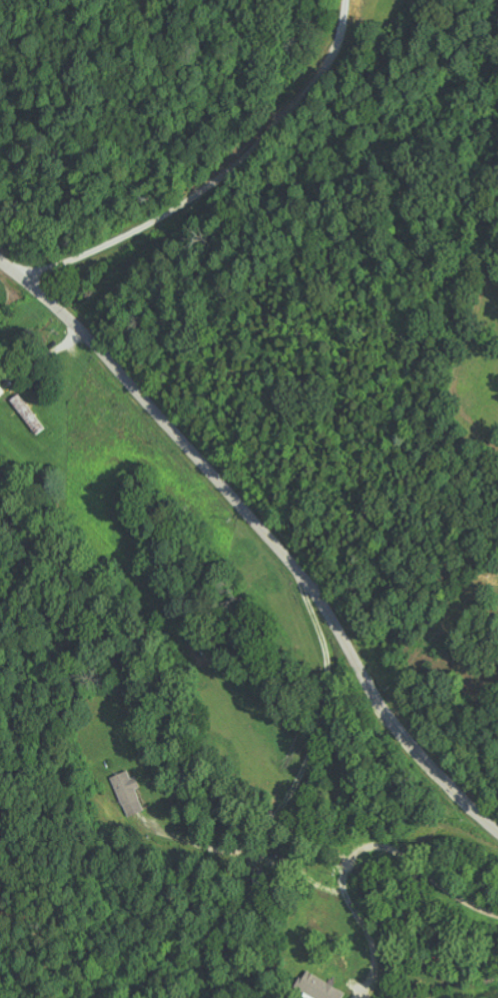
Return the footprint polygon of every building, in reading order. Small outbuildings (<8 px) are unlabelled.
[(306,970),(296,989),(313,997),(344,997),(347,992),(306,970)]
